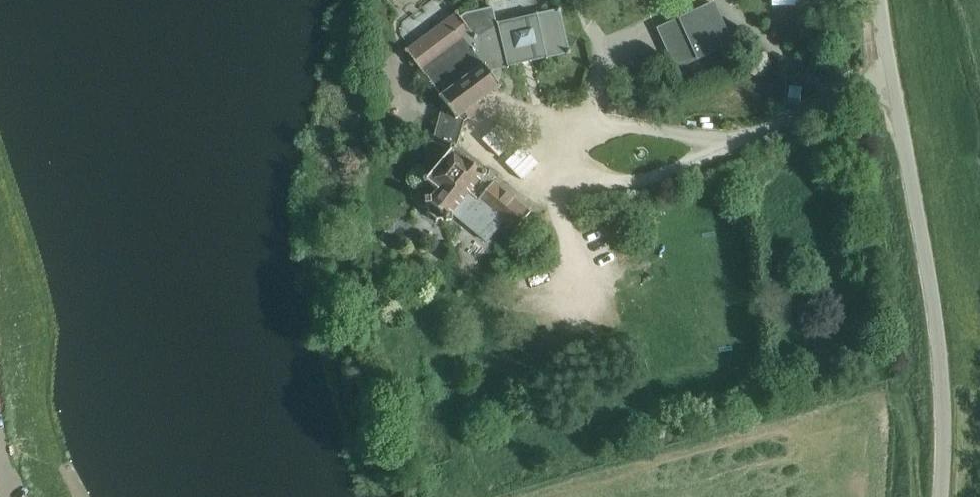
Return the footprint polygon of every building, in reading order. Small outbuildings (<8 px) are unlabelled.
[(712,3),(658,28),(676,67),(730,43),(712,3)] [(451,16),(406,50),(424,75),(425,74),(441,95),(440,95),(439,95),(438,95),(438,97),(439,97),(440,98),(440,97),(444,102),(442,103),(431,141),(449,147),(449,149),(426,177),(425,176),(423,177),(422,178),(422,180),(424,181),(426,181),(427,180),(436,188),(429,196),(424,197),(424,203),(428,202),(428,204),(427,206),(427,212),(436,219),(442,218),(443,216),(445,215),(445,220),(451,219),(450,214),(452,212),(487,242),(504,221),(469,191),(482,175),(484,175),(485,174),(485,172),(484,170),(482,171),(479,170),(479,165),(472,160),(468,160),(455,149),(464,120),(468,118),(476,112),(471,106),(479,100),(499,85),(500,85),(501,85),(501,84),(500,83),(499,83),(497,81),(500,79),(501,72),(500,67),(501,67),(567,52),(557,11),(497,25),(492,7),(464,13),(459,17),(455,12),(451,15),(451,16)] [(469,191),(504,221),(516,231),(532,213),(485,174),(484,175),(482,175),(469,191)] [(514,446),(505,449),(507,457),(517,454),(514,446)]
